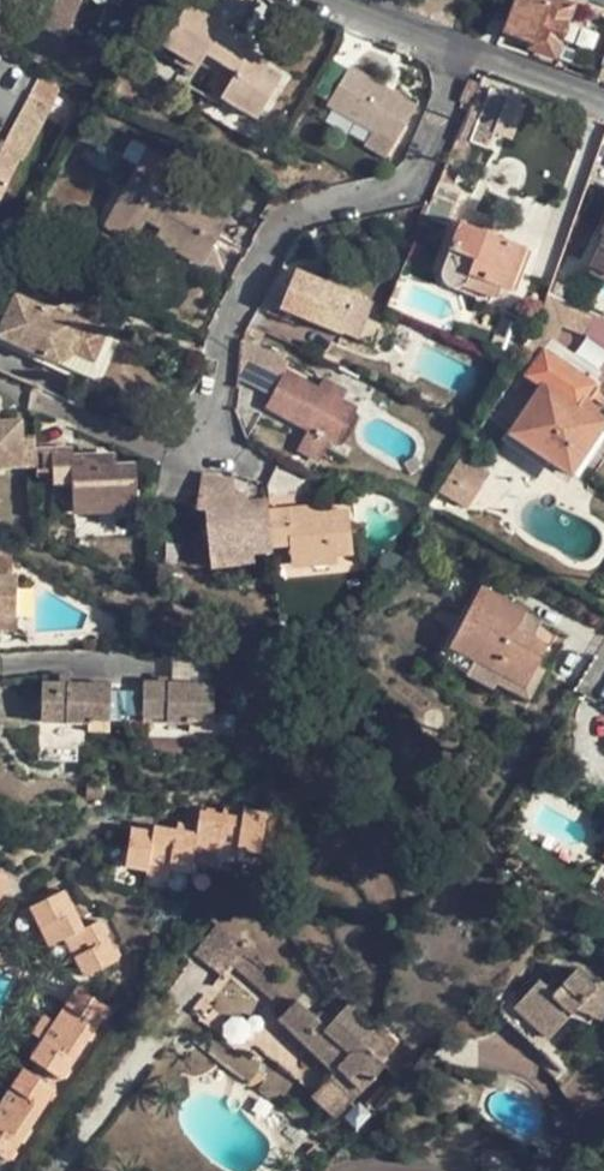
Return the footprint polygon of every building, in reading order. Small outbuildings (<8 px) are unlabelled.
[(45,28),(63,37),(78,0),(77,0),(56,0),(45,28)] [(235,33),(221,25),(203,16),(207,8),(191,0),(188,0),(163,48),(178,56),(199,67),(205,56),(219,63),(235,33)] [(502,31),(530,42),(530,46),(553,55),(573,4),(561,0),(514,0),(502,31)] [(224,17),(207,8),(203,16),(221,25),(224,17)] [(227,96),(244,105),(263,114),(284,74),(268,65),(247,55),(251,47),(253,42),(235,33),(219,63),(238,72),(227,96)] [(271,57),(251,47),(247,55),(268,65),(271,57)] [(194,76),(199,67),(178,56),(174,65),(194,76)] [(415,106),(348,69),(329,101),(372,127),(364,142),(387,156),(415,106)] [(0,152),(0,156),(16,164),(21,154),(31,150),(61,90),(39,79),(10,139),(5,141),(0,152)] [(490,150),(496,134),(510,97),(488,88),(468,142),(490,150)] [(240,112),(244,105),(227,96),(222,103),(240,112)] [(526,103),(510,97),(496,134),(512,139),(526,103)] [(105,222),(135,239),(145,220),(158,227),(155,235),(205,262),(228,219),(179,192),(175,199),(162,191),(177,164),(147,148),(105,222)] [(16,164),(0,156),(0,200),(16,164)] [(461,192),(438,182),(425,215),(448,224),(461,192)] [(127,252),(135,239),(105,222),(97,235),(127,252)] [(451,284),(458,284),(465,283),(470,274),(510,289),(516,291),(532,251),(496,237),(498,228),(484,222),(480,231),(459,223),(442,270),(443,277),(446,282),(451,284)] [(591,265),(603,271),(603,237),(591,265)] [(359,291),(300,257),(282,291),(342,324),(359,291)] [(567,278),(555,273),(547,294),(559,299),(567,278)] [(506,297),(510,289),(470,274),(465,283),(458,284),(493,298),(506,297)] [(571,469),(603,418),(603,417),(594,411),(595,407),(583,398),(598,375),(560,348),(553,343),(560,324),(568,326),(589,333),(603,344),(603,317),(559,299),(547,294),(522,363),(519,367),(541,385),(511,431),(569,470),(571,469)] [(108,331),(88,322),(86,327),(57,314),(15,295),(0,330),(0,336),(28,349),(24,356),(74,379),(78,371),(59,362),(78,350),(96,358),(108,331)] [(59,309),(57,314),(86,327),(88,322),(59,309)] [(560,348),(568,326),(560,324),(553,343),(560,348)] [(248,327),(244,333),(262,341),(265,334),(248,327)] [(116,335),(108,331),(96,358),(78,350),(59,362),(78,371),(96,378),(116,335)] [(283,354),(241,340),(236,376),(273,395),(285,372),(291,361),(282,357),(283,354)] [(316,389),(285,372),(273,395),(268,404),(307,426),(297,447),(318,458),(329,440),(336,443),(355,411),(340,403),(345,393),(322,380),(316,389)] [(19,470),(19,442),(19,427),(0,427),(0,470),(19,470)] [(38,469),(37,453),(37,442),(19,442),(19,470),(38,469)] [(56,453),(37,453),(38,469),(38,475),(56,476),(56,453)] [(137,469),(116,469),(98,469),(98,461),(73,460),(73,453),(56,453),(56,476),(56,488),(75,488),(75,496),(75,509),(137,509),(137,469)] [(462,457),(448,480),(459,488),(452,498),(441,491),(440,493),(461,508),(485,473),(462,457)] [(116,461),(98,461),(98,469),(116,469),(116,461)] [(459,488),(448,480),(443,477),(436,488),(441,491),(452,498),(459,488)] [(268,514),(267,504),(250,505),(248,497),(247,491),(236,491),(235,482),(203,478),(200,507),(206,508),(211,552),(252,547),(253,551),(272,549),(268,514)] [(266,496),(248,497),(250,505),(267,504),(266,496)] [(137,517),(137,509),(75,509),(76,517),(137,517)] [(310,510),(286,512),(286,518),(310,516),(310,510)] [(290,551),(292,562),(333,557),(351,555),(346,513),(310,516),(286,518),(286,512),(268,514),(272,549),(273,553),(290,551)] [(254,559),(253,551),(252,547),(211,552),(213,565),(254,559)] [(14,575),(14,559),(0,555),(0,573),(14,575)] [(334,567),(333,557),(292,562),(294,573),(334,567)] [(0,573),(0,628),(15,629),(19,575),(14,575),(0,573)] [(524,610),(481,587),(451,645),(475,657),(504,671),(524,682),(545,646),(516,628),(524,610)] [(469,667),(475,657),(451,645),(446,654),(469,667)] [(175,658),(173,683),(210,685),(211,660),(175,658)] [(519,693),(524,682),(504,671),(498,682),(519,693)] [(212,685),(210,685),(173,683),(143,681),(142,687),(139,723),(190,726),(190,718),(210,719),(212,685)] [(107,721),(109,685),(41,682),(38,722),(88,725),(88,720),(107,721)] [(124,722),(125,686),(109,685),(107,721),(124,722)] [(139,723),(142,687),(125,686),(124,722),(139,723)] [(209,733),(210,719),(190,718),(190,726),(189,732),(209,733)] [(106,733),(107,721),(88,720),(88,725),(88,732),(106,733)] [(214,809),(213,817),(233,819),(234,810),(214,809)] [(234,809),(234,810),(233,819),(231,845),(252,846),(256,810),(234,809)] [(188,851),(210,853),(213,817),(192,816),(191,825),(190,834),(188,851)] [(233,819),(213,817),(210,853),(230,855),(231,845),(233,819)] [(171,824),(170,833),(190,834),(191,825),(171,824)] [(148,831),(147,839),(145,867),(167,870),(170,833),(148,831)] [(190,834),(170,833),(167,870),(186,871),(188,851),(190,834)] [(122,874),(144,877),(145,867),(147,839),(126,838),(122,874)] [(166,882),(167,870),(145,867),(144,877),(144,879),(166,882)] [(0,876),(0,895),(9,881),(0,876)] [(38,930),(71,912),(61,893),(56,895),(53,894),(42,899),(44,902),(27,911),(38,930)] [(81,931),(71,912),(38,930),(49,948),(67,938),(81,931)] [(67,938),(77,957),(109,940),(99,921),(81,931),(67,938)] [(229,965),(236,957),(244,947),(217,925),(195,952),(221,975),(229,965)] [(120,959),(109,940),(77,957),(87,976),(120,959)] [(236,957),(288,1006),(296,997),(244,947),(236,957)] [(229,965),(281,1015),(288,1006),(236,957),(229,965)] [(595,1017),(603,1020),(603,988),(594,984),(576,968),(563,979),(556,972),(543,983),(539,980),(515,1004),(550,1038),(571,1016),(577,1010),(595,1017)] [(80,984),(68,1001),(100,1023),(112,1004),(80,984)] [(328,1078),(353,1099),(387,1065),(381,1058),(396,1041),(351,999),(338,1013),(329,1011),(323,1012),(314,1015),(296,997),(288,1006),(281,1015),(277,1019),(333,1073),(328,1078)] [(89,1038),(100,1023),(68,1001),(57,1017),(89,1038)] [(34,1027),(39,1031),(44,1035),(57,1017),(45,1009),(34,1027)] [(591,1023),(595,1017),(577,1010),(571,1016),(591,1023)] [(76,1057),(89,1038),(57,1017),(44,1035),(76,1057)] [(76,1057),(44,1035),(39,1031),(24,1051),(51,1070),(50,1073),(58,1078),(60,1076),(64,1076),(76,1057)] [(4,1079),(12,1083),(44,1105),(55,1089),(53,1085),(55,1083),(46,1077),(45,1080),(16,1061),(4,1079)] [(559,1087),(581,1115),(603,1094),(603,1091),(583,1067),(559,1087)] [(336,1116),(353,1099),(328,1078),(313,1094),(336,1116)] [(0,1100),(0,1103),(31,1123),(44,1105),(12,1083),(0,1100)] [(0,1103),(0,1128),(18,1142),(31,1123),(0,1103)] [(0,1128),(0,1155),(6,1159),(18,1142),(0,1128)]
